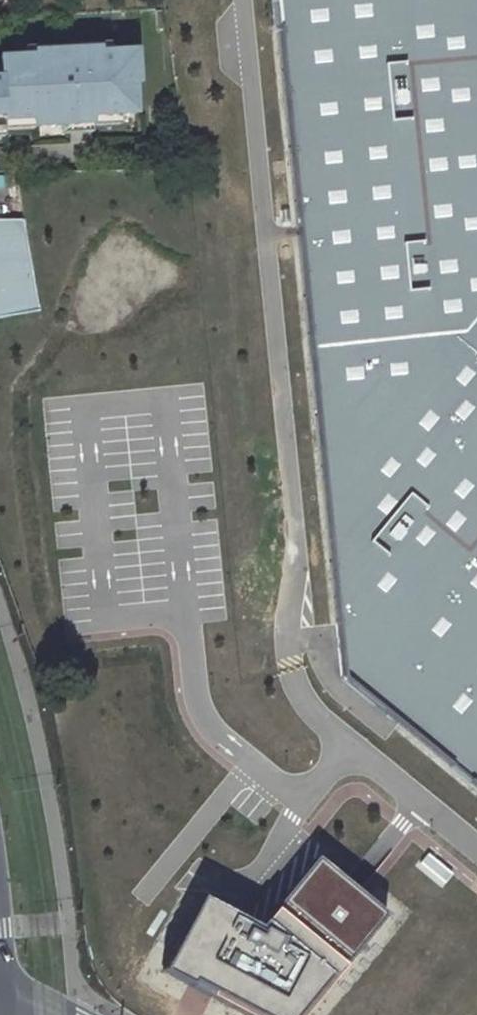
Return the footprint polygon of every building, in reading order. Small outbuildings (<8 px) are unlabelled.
[(349,670),(476,764),(476,0),(285,0),(349,670)] [(29,119),(30,126),(88,123),(88,116),(131,113),(130,83),(134,83),(132,51),(96,53),(96,49),(31,52),(31,56),(0,58),(0,120),(29,119)] [(0,221),(0,318),(39,311),(22,221),(0,221)] [(319,856),(259,928),(203,899),(166,969),(253,1014),(300,1014),(386,911),(319,856)]
